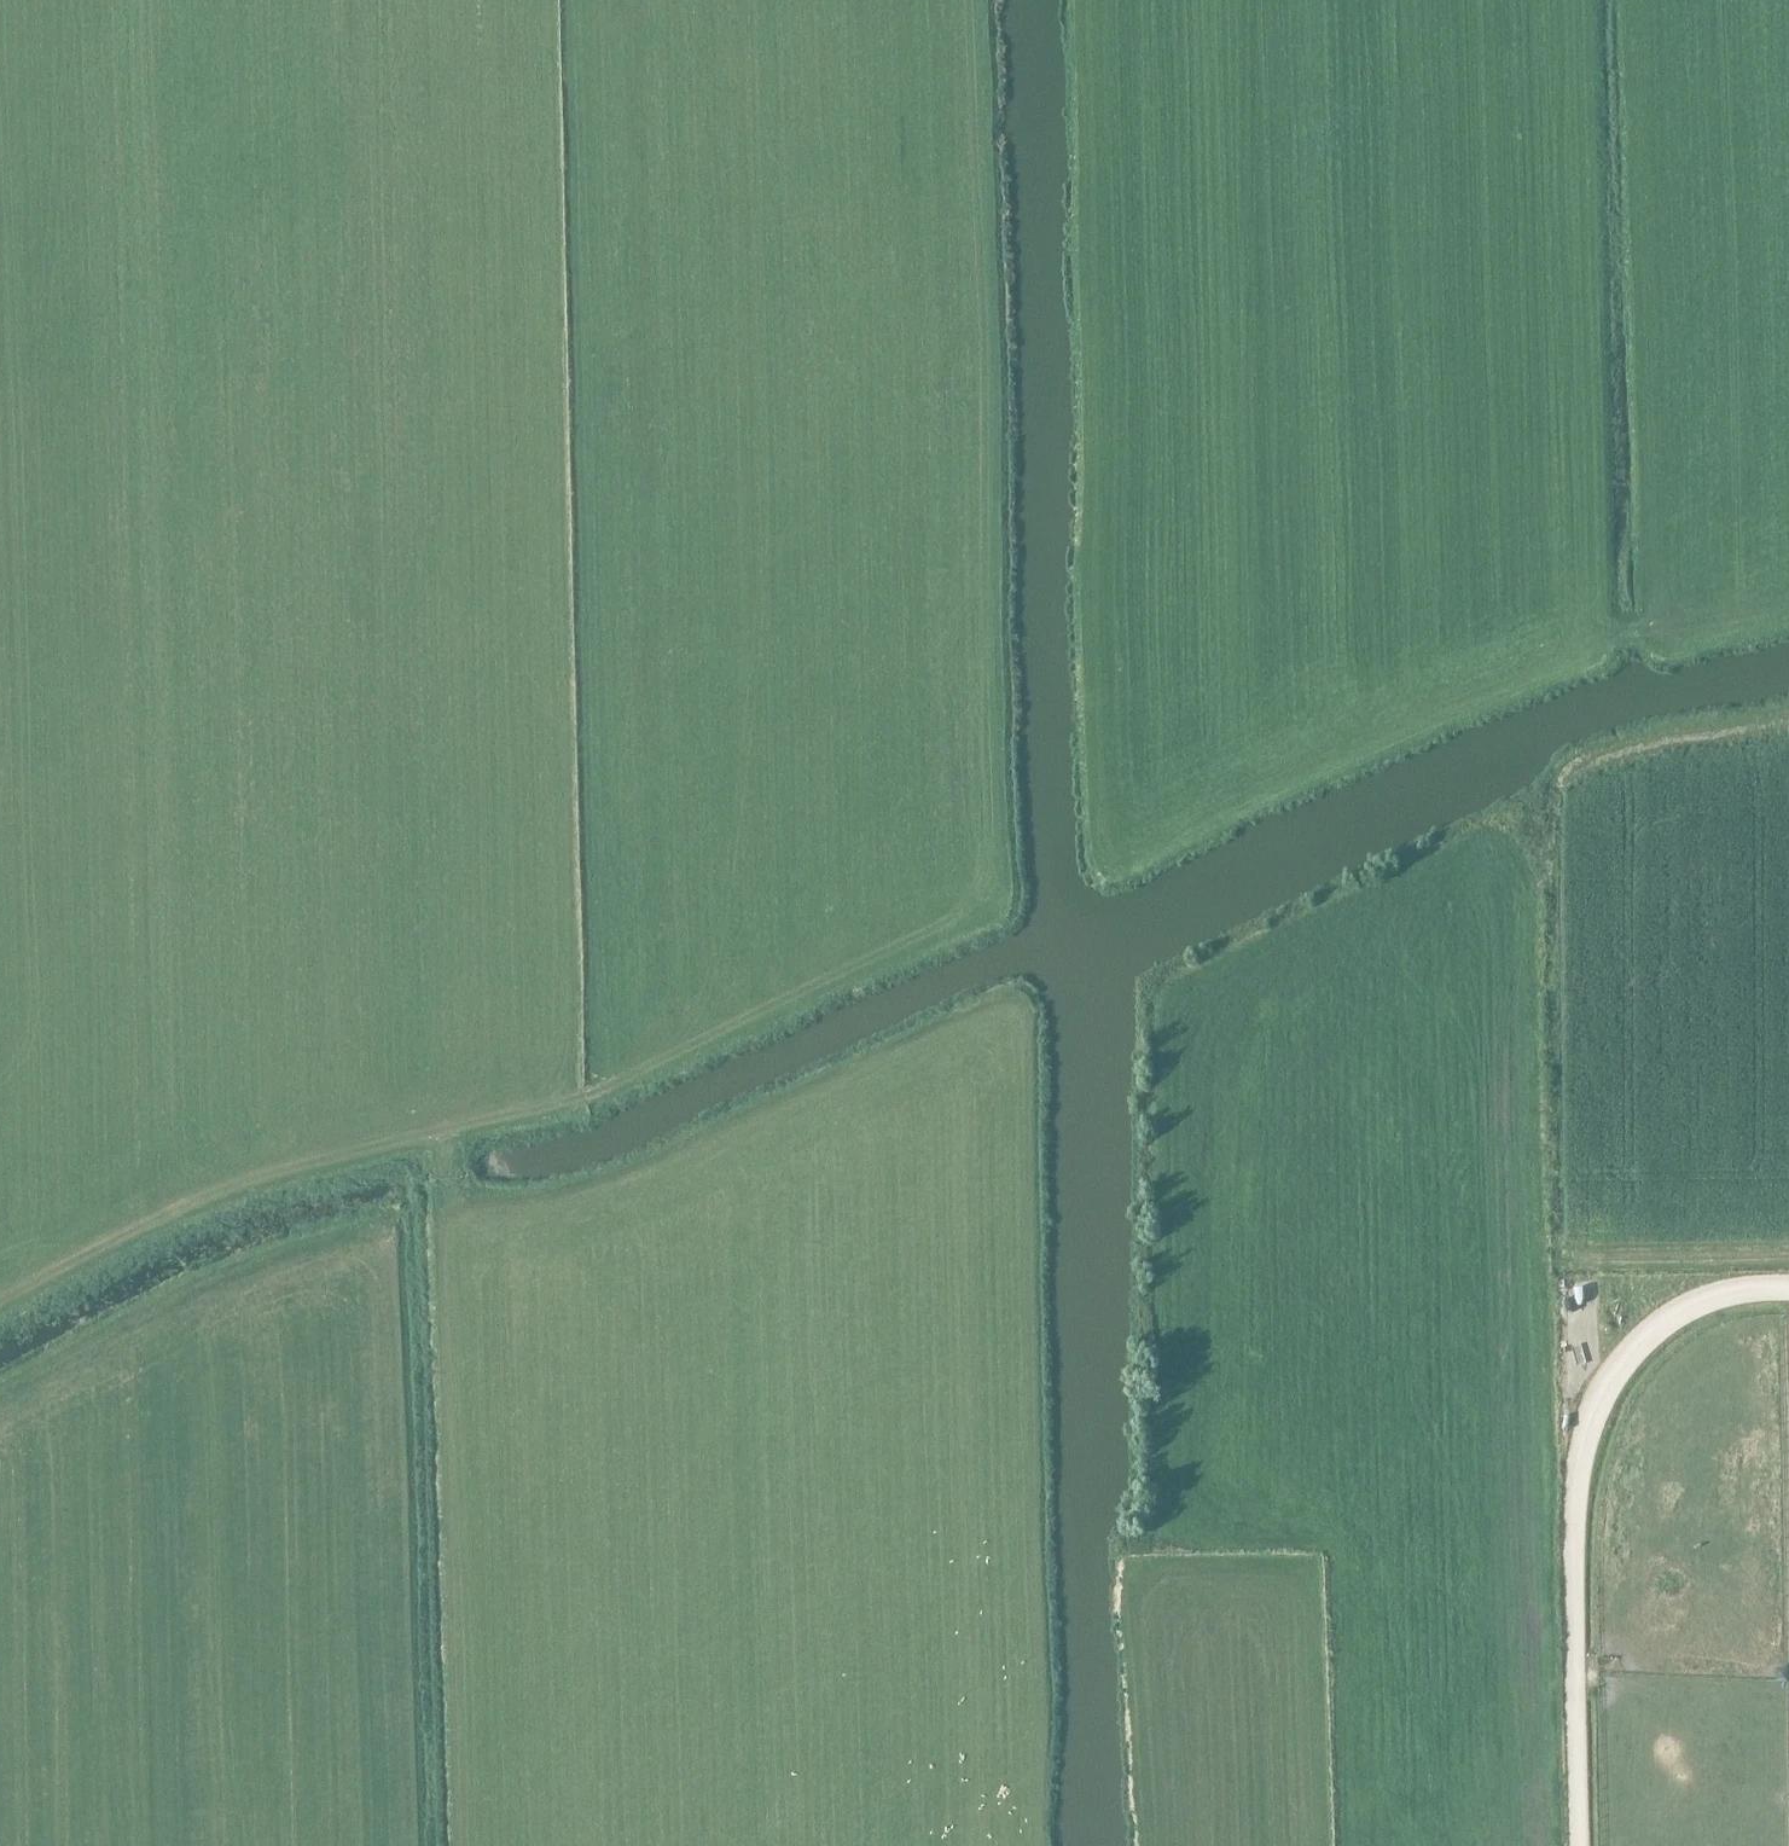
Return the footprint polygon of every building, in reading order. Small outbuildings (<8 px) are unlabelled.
[(1579,1270),(1579,1282),(1605,1284),(1606,1271),(1579,1270)]
